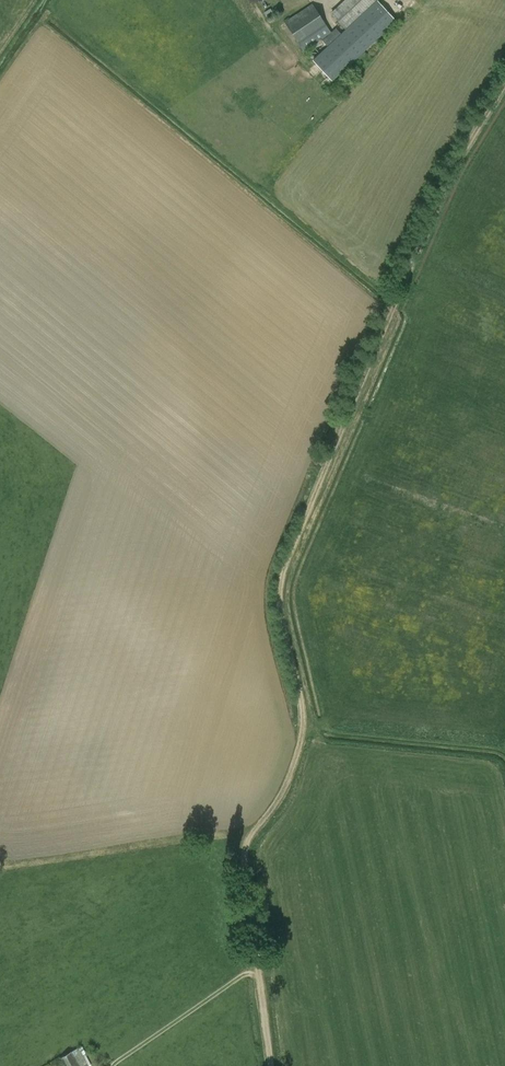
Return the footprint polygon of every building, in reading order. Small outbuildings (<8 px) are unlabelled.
[(330,13),(345,29),(341,33),(336,27),(331,32),(313,5),(285,22),(304,52),(314,45),(306,53),(331,81),(397,20),(377,0),(344,0),(330,13)] [(72,1051),(59,1058),(64,1065),(88,1065),(79,1047),(72,1051)]
